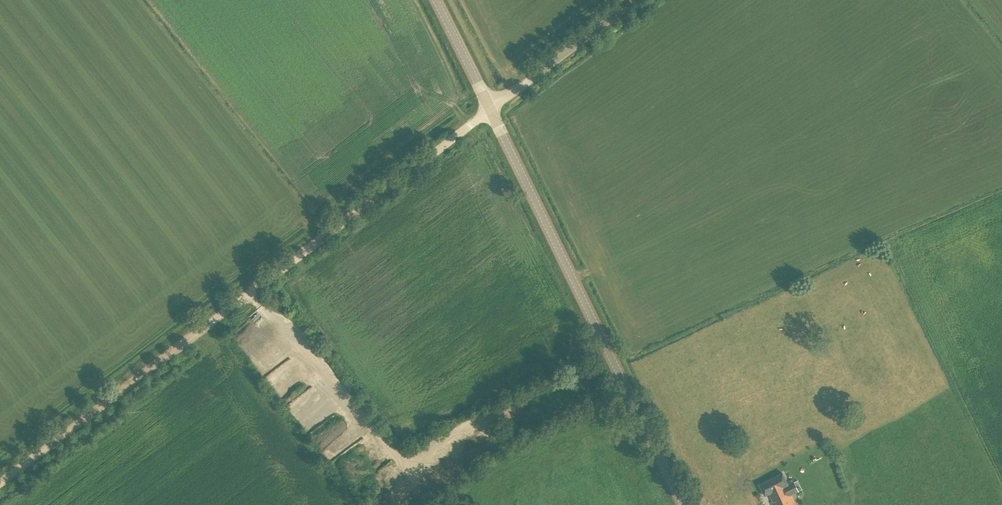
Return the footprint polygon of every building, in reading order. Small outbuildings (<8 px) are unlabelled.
[(249,317),(256,326),(266,319),(259,310),(249,317)] [(183,378),(175,385),(178,389),(186,382),(183,378)] [(787,488),(789,487),(783,473),(759,485),(765,496),(768,494),(773,504),(795,504),(787,488)]
